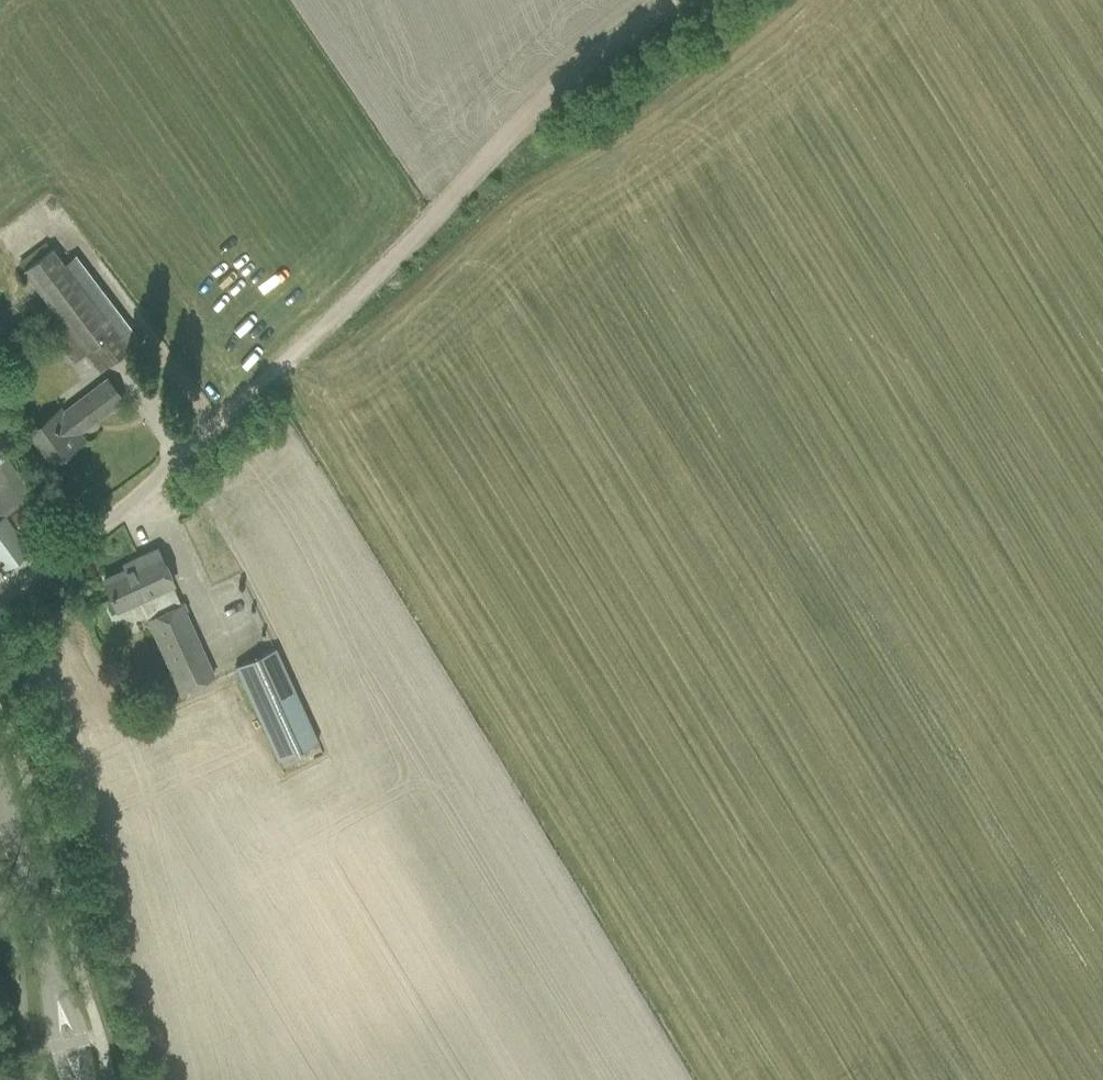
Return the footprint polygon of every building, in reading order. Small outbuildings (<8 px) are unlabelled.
[(86,353),(98,369),(123,350),(124,351),(140,339),(76,254),(62,263),(51,247),(22,270),(51,309),(37,321),(71,362),(86,353)] [(29,432),(39,444),(52,462),(82,439),(77,433),(121,399),(106,380),(62,413),(59,409),(29,432)] [(32,493),(0,448),(0,568),(28,547),(4,514),(32,493)] [(10,515),(20,529),(44,512),(34,498),(10,515)] [(134,566),(104,580),(116,608),(146,594),(156,615),(147,619),(180,691),(213,676),(171,583),(173,582),(158,549),(132,561),(134,566)] [(235,666),(278,760),(317,742),(275,648),(235,666)]
